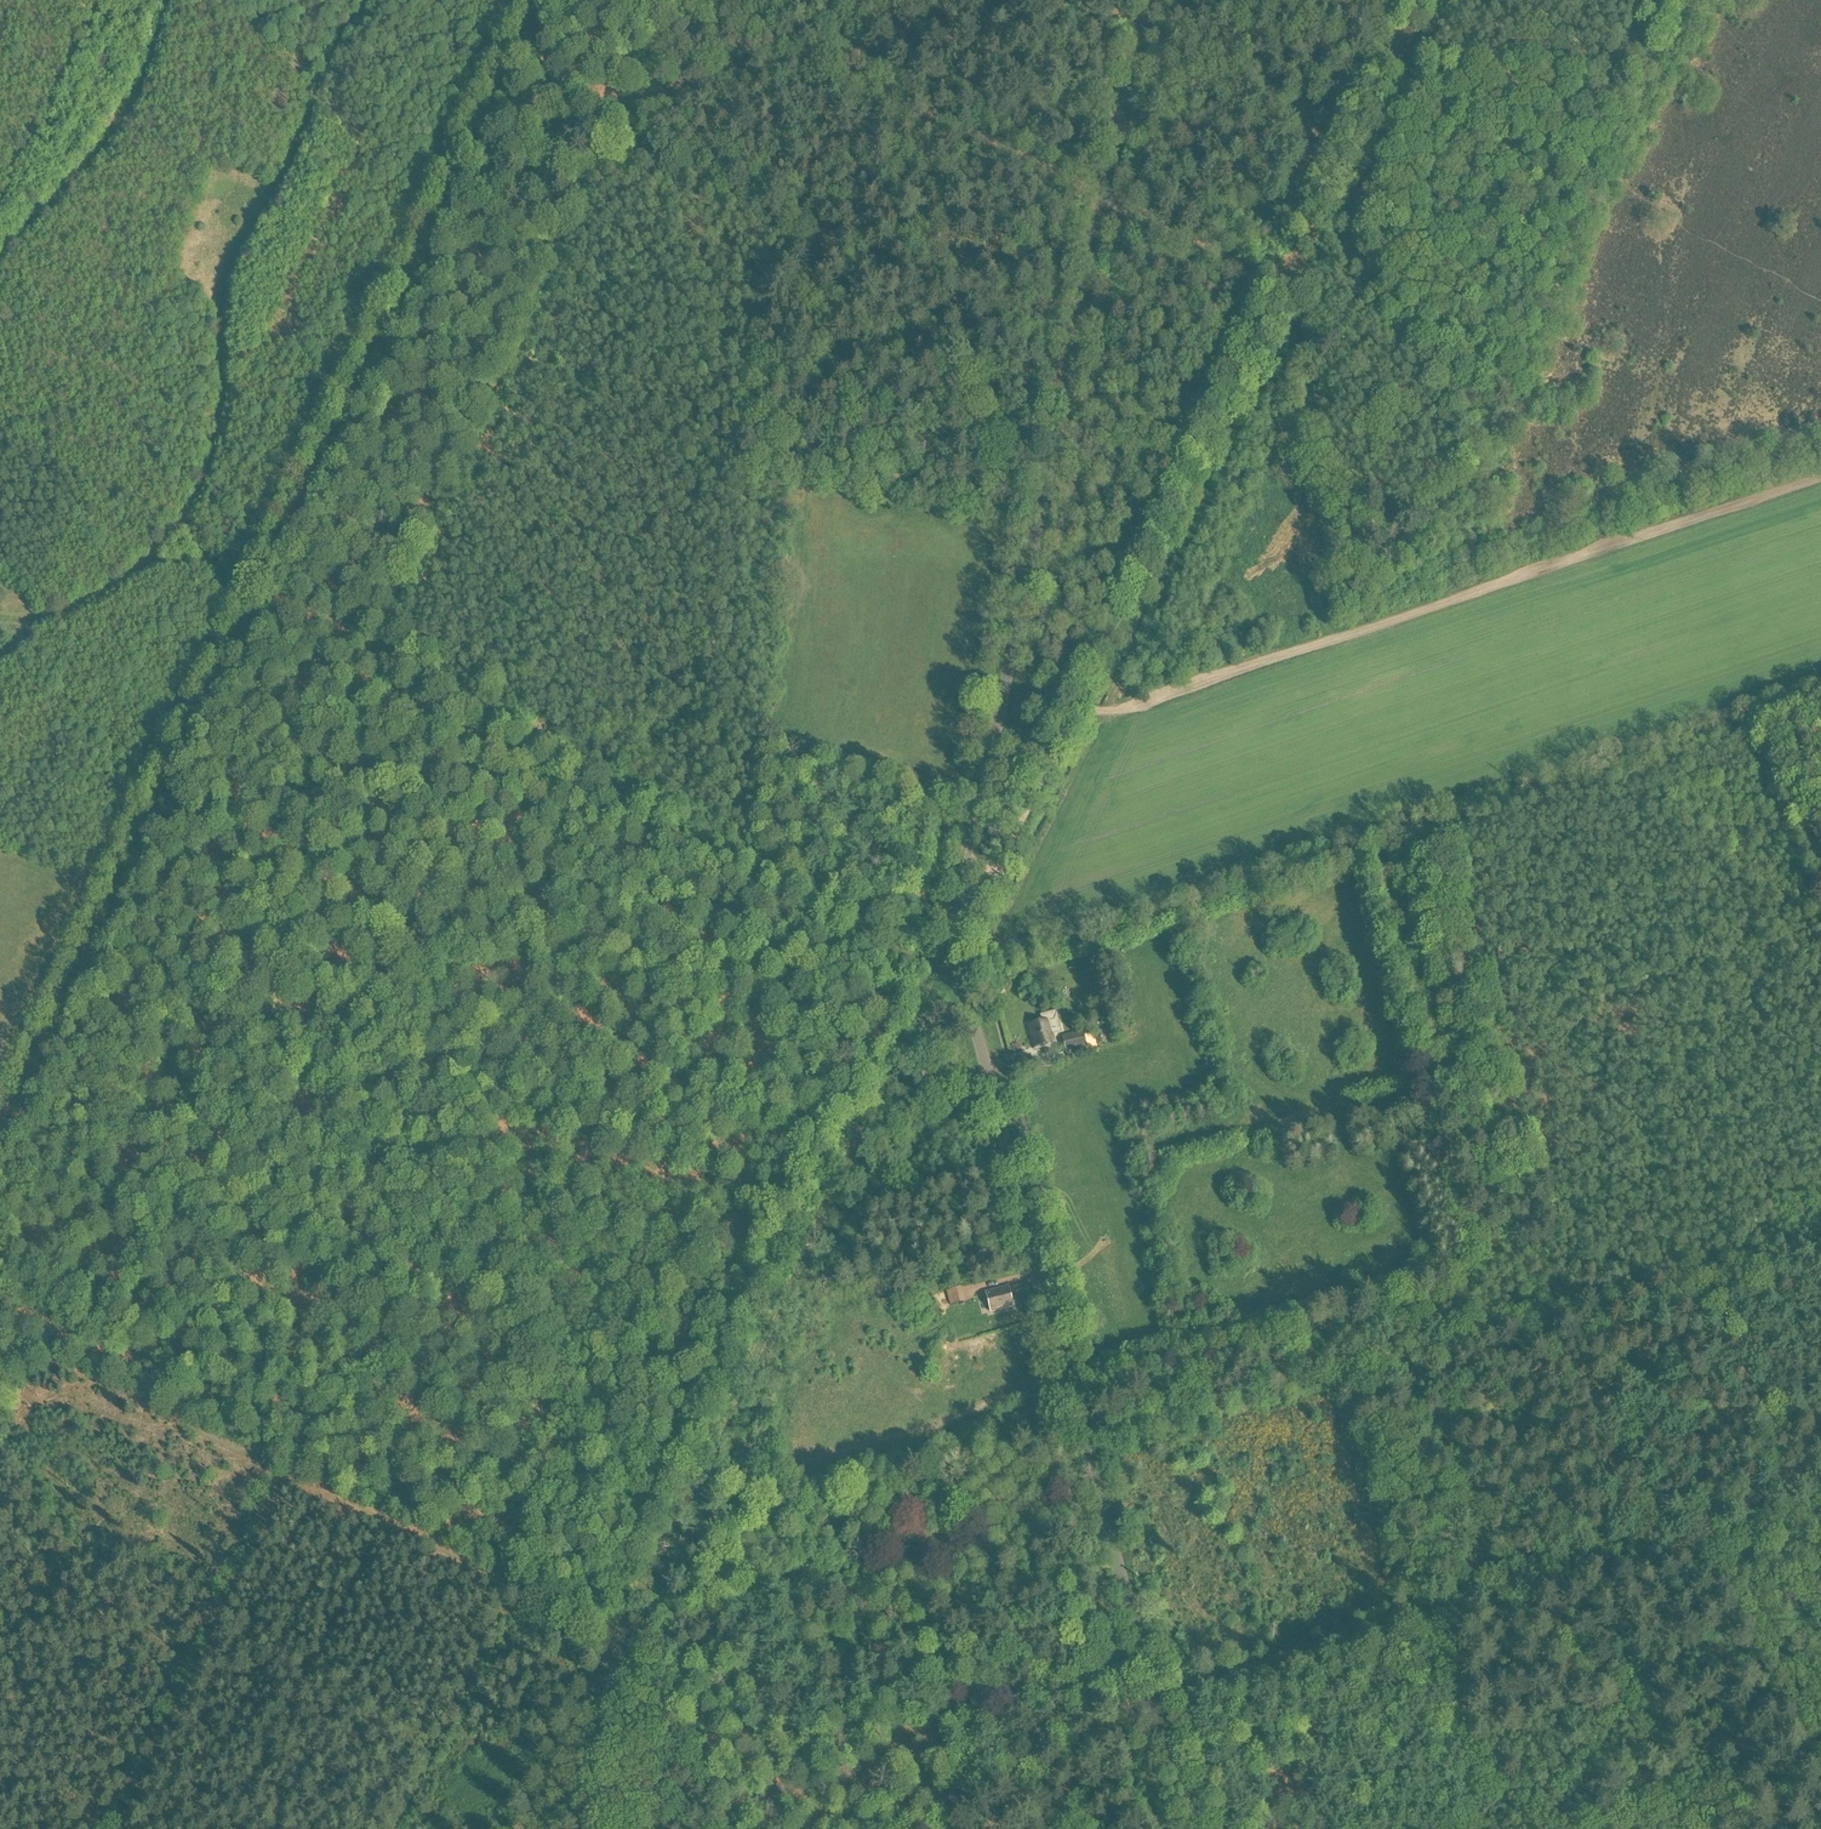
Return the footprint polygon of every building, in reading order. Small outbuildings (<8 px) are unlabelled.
[(1042,1023),(1029,1026),(1034,1049),(1054,1044),(1052,1035),(1062,1033),(1057,1012),(1041,1016),(1042,1023)] [(1095,1031),(1099,1042),(1110,1038),(1107,1027),(1095,1031)] [(1084,1033),(1062,1038),(1064,1047),(1067,1056),(1088,1051),(1086,1042),(1084,1033)] [(950,1307),(965,1303),(961,1288),(946,1292),(950,1307)] [(1013,1308),(1008,1288),(986,1293),(991,1313),(1013,1308)]
